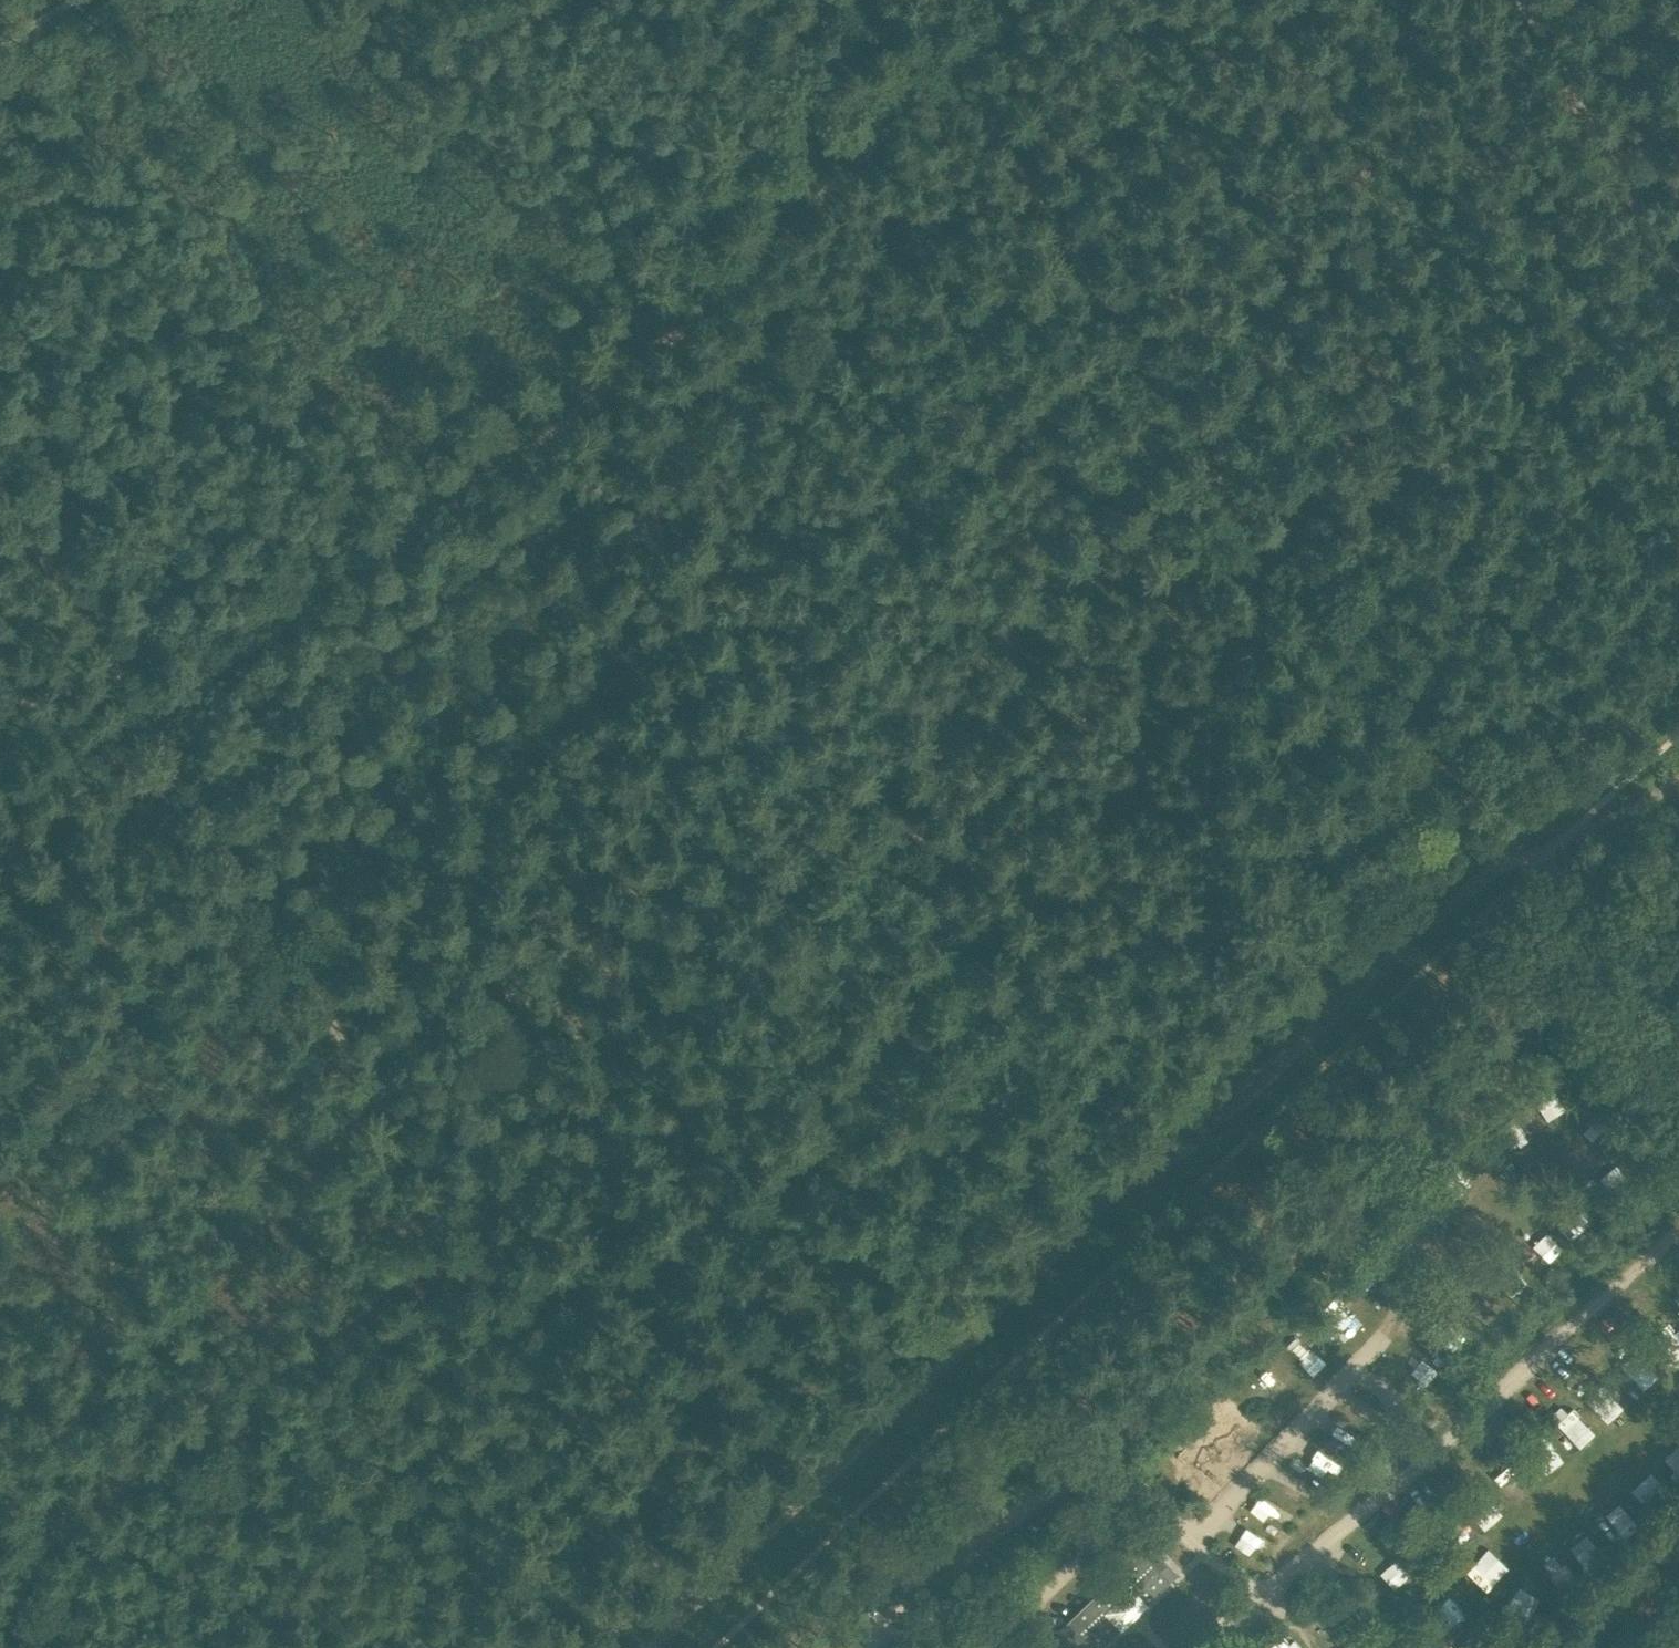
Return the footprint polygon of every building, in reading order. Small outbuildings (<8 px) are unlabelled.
[(1060,1627),(1081,1647),(1100,1647),(1177,1574),(1147,1543),(1060,1627)]
